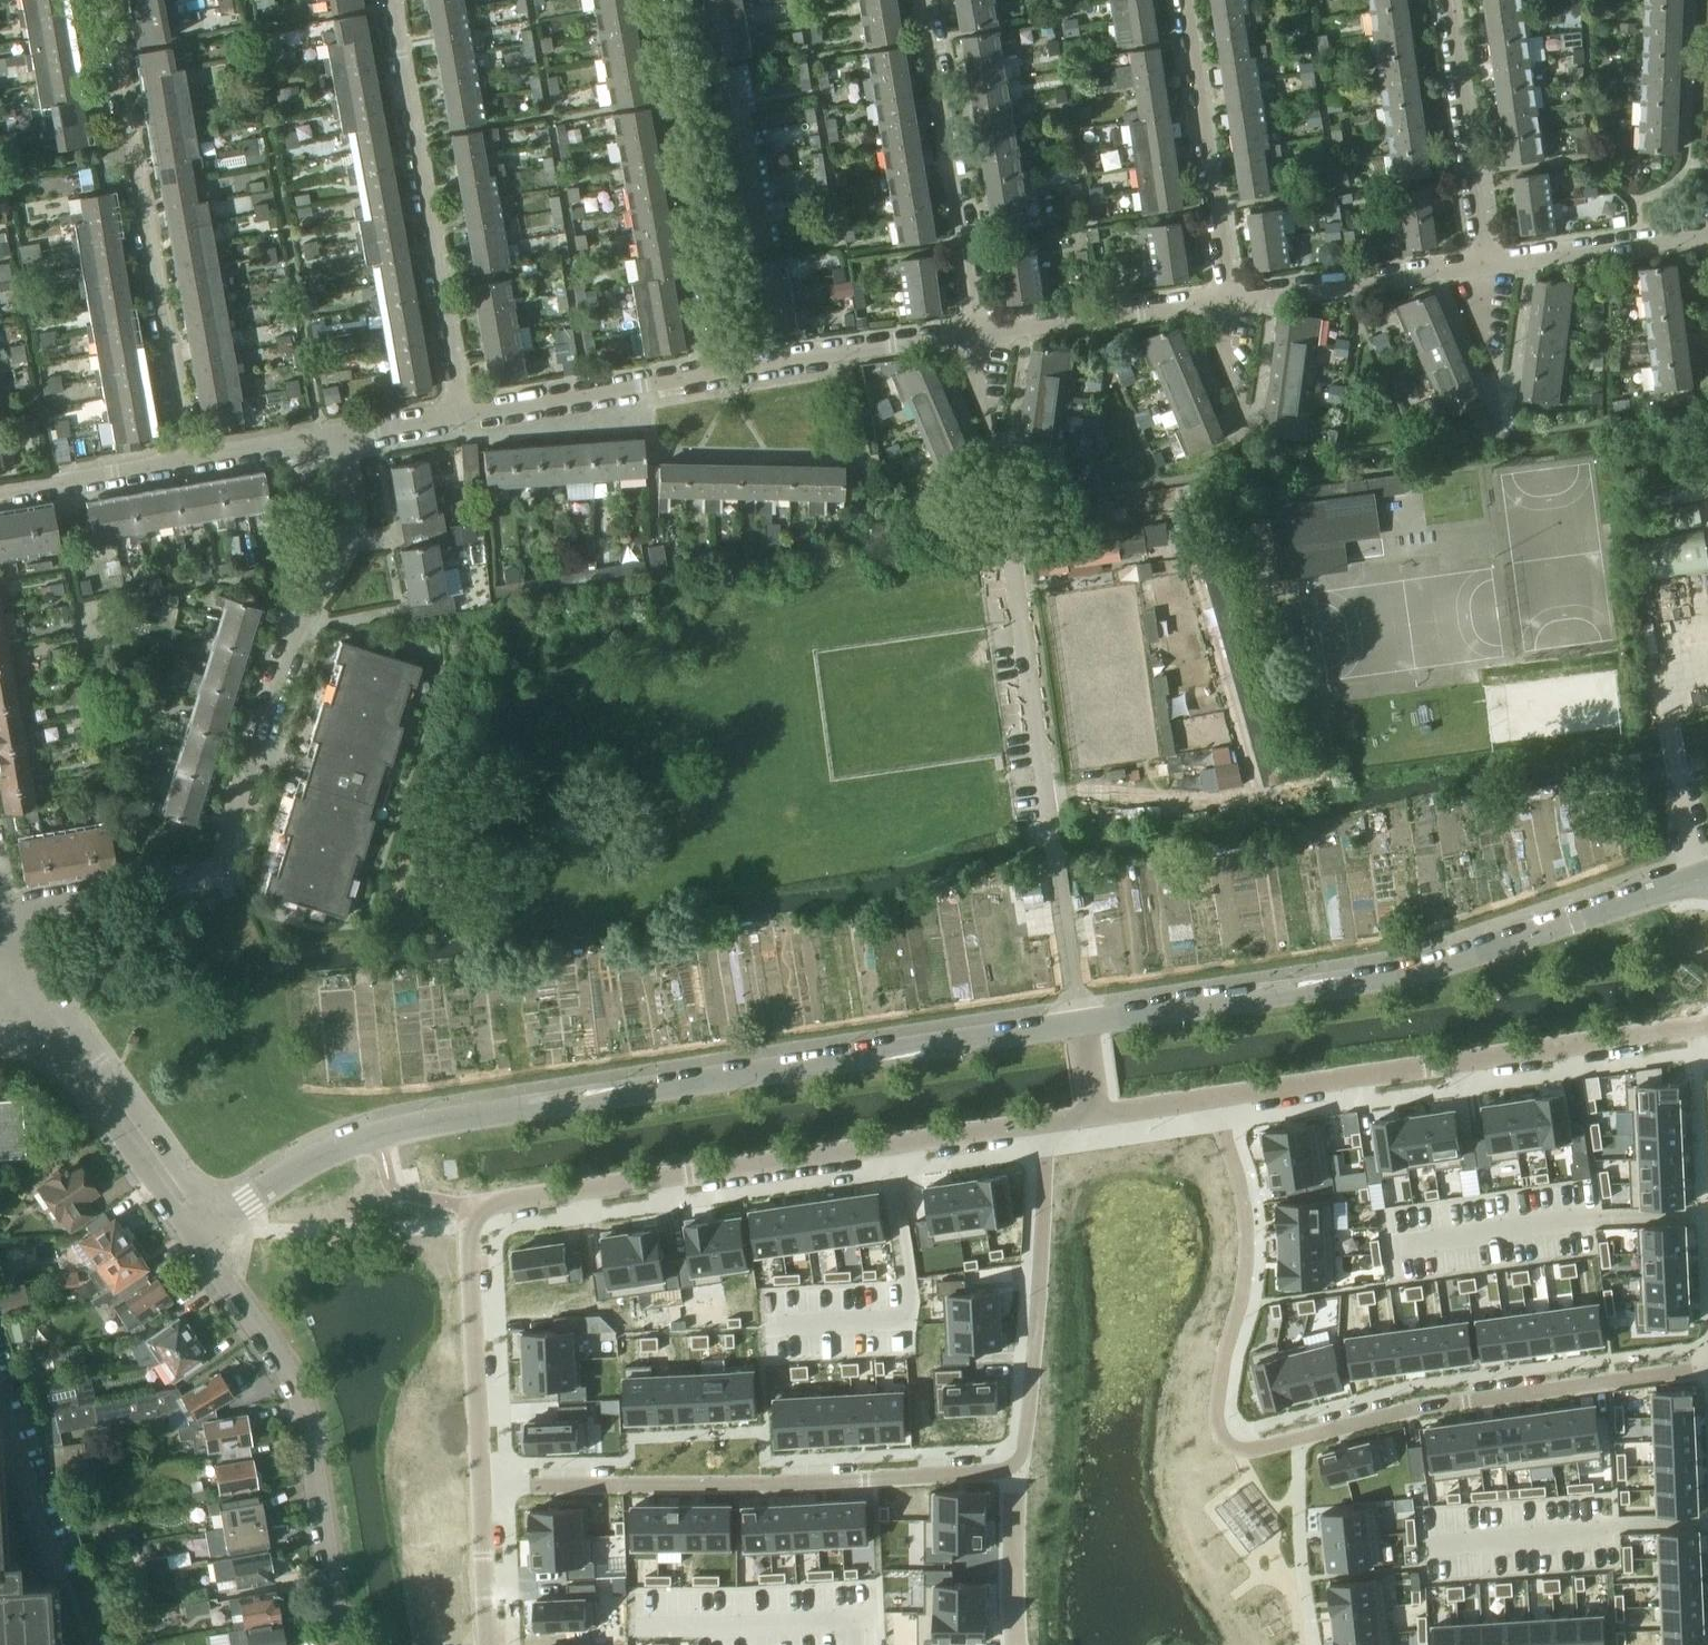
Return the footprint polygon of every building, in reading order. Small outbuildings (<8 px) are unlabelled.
[(22,9),(17,10),(18,19),(64,11),(62,0),(20,0),(22,9)] [(130,0),(133,21),(173,15),(171,1),(176,0),(131,0),(130,0)] [(331,11),(361,6),(360,0),(329,0),(331,11)] [(430,14),(463,8),(462,0),(428,0),(430,14)] [(517,12),(526,11),(524,0),(515,0),(517,12)] [(594,10),(627,4),(627,0),(592,0),(594,10)] [(706,15),(745,8),(744,0),(703,0),(706,15)] [(790,13),(799,11),(797,0),(788,0),(790,13)] [(865,20),(898,14),(896,0),(862,0),(865,20)] [(960,4),(964,29),(997,24),(993,0),(984,0),(960,4)] [(1115,21),(1154,16),(1151,0),(1112,0),(1115,21)] [(1216,17),(1249,12),(1249,11),(1247,0),(1214,0),(1216,17)] [(1373,11),(1406,6),(1405,0),(1371,0),(1373,11)] [(1489,19),(1522,14),(1520,0),(1486,0),(1489,19)] [(239,12),(238,4),(232,5),(218,7),(219,15),(239,12)] [(627,4),(594,10),(598,34),(631,28),(627,4)] [(1680,6),(1647,5),(1646,29),(1680,30),(1680,6)] [(1406,6),(1373,11),(1376,34),(1410,30),(1406,6)] [(1245,35),(1243,23),(1263,20),(1273,19),(1271,7),(1259,9),(1249,11),(1249,12),(1216,17),(1220,39),(1245,35)] [(463,8),(430,14),(434,36),(467,31),(463,8)] [(745,8),(706,15),(710,37),(749,30),(745,8)] [(64,11),(18,19),(19,27),(25,26),(27,39),(68,32),(64,11)] [(173,15),(133,21),(137,44),(167,39),(165,28),(178,25),(176,14),(173,15)] [(325,44),(366,37),(362,14),(332,19),(334,31),(321,33),(323,44),(325,44)] [(898,14),(865,20),(869,45),(902,39),(898,14)] [(1522,14),(1489,19),(1492,42),(1525,38),(1522,14)] [(1154,16),(1115,21),(1119,45),(1157,39),(1154,16)] [(810,21),(811,29),(820,27),(819,19),(810,21)] [(1064,21),(1066,29),(1079,27),(1078,19),(1064,21)] [(820,27),(811,29),(814,43),(823,42),(820,27)] [(1079,27),(1066,29),(1067,37),(1080,35),(1079,27)] [(631,28),(598,34),(602,58),(636,52),(631,28)] [(529,29),(520,31),(523,44),(532,42),(529,29)] [(1680,30),(1646,29),(1645,53),(1679,55),(1680,30)] [(749,30),(710,37),(714,61),(753,54),(749,30)] [(1410,30),(1376,34),(1379,58),(1413,53),(1410,30)] [(467,31),(434,36),(438,59),(471,53),(467,31)] [(794,33),(796,47),(805,45),(803,31),(794,33)] [(68,32),(27,39),(30,53),(24,54),(26,63),(71,55),(68,32)] [(965,37),(969,62),(1003,56),(999,32),(965,37)] [(1245,35),(1220,39),(1223,61),(1255,57),(1256,58),(1267,56),(1265,45),(1247,48),(1245,35)] [(1318,36),(1319,43),(1328,42),(1327,35),(1318,36)] [(366,37),(325,44),(328,58),(322,58),(324,67),(370,59),(366,37)] [(1281,52),(1279,38),(1266,39),(1267,54),(1281,52)] [(1525,38),(1492,42),(1495,66),(1529,62),(1525,38)] [(1047,42),(1049,49),(1058,48),(1057,40),(1047,42)] [(532,42),(523,44),(525,57),(534,56),(532,42)] [(550,42),(541,44),(542,52),(552,50),(550,42)] [(1328,42),(1319,43),(1320,50),(1329,49),(1328,42)] [(283,51),(281,43),(262,47),(263,55),(269,54),(283,51)] [(139,52),(143,75),(182,69),(182,68),(185,68),(183,57),(171,59),(168,47),(139,52)] [(871,53),(875,77),(908,72),(904,47),(871,53)] [(1117,67),(1119,77),(1162,71),(1159,47),(1133,51),(1135,65),(1117,67)] [(1058,48),(1049,49),(1050,56),(1059,54),(1058,48)] [(226,53),(228,61),(241,59),(240,50),(226,53)] [(283,51),(269,54),(270,61),(284,59),(283,51)] [(636,52),(602,58),(607,81),(640,75),(636,52)] [(471,53),(438,59),(442,81),(475,75),(471,53)] [(1413,53),(1379,58),(1383,82),(1416,77),(1413,53)] [(1679,55),(1645,53),(1644,77),(1678,79),(1679,55)] [(71,55),(26,63),(27,71),(33,70),(35,84),(75,76),(71,55)] [(1003,56),(969,62),(973,86),(1006,80),(1003,56)] [(1255,57),(1223,61),(1226,84),(1259,79),(1256,58),(1255,57)] [(241,59),(228,61),(229,69),(242,66),(241,59)] [(370,59),(324,67),(325,75),(331,74),(333,88),(374,81),(370,59)] [(808,62),(799,64),(801,78),(810,77),(808,62)] [(1529,62),(1495,66),(1499,90),(1532,85),(1529,62)] [(716,69),(720,92),(753,86),(749,63),(716,69)] [(1314,71),(1313,63),(1300,65),(1299,64),(1290,65),(1292,74),(1301,73),(1314,71)] [(182,69),(143,75),(147,97),(186,91),(192,90),(190,81),(185,82),(182,69)] [(818,72),(821,86),(830,85),(827,70),(818,72)] [(1162,71),(1119,77),(1120,87),(1138,84),(1140,97),(1165,93),(1162,71)] [(1315,78),(1314,71),(1301,73),(1302,80),(1315,78)] [(908,72),(875,77),(878,101),(912,95),(908,72)] [(1073,75),(1074,83),(1087,81),(1086,73),(1073,75)] [(537,74),(528,76),(531,89),(540,87),(537,74)] [(475,75),(442,81),(446,103),(479,97),(475,75)] [(640,75),(607,81),(611,106),(644,101),(640,75)] [(75,76),(35,84),(37,97),(32,98),(33,107),(79,99),(75,76)] [(546,78),(548,91),(558,90),(555,76),(546,78)] [(810,77),(801,78),(803,90),(812,89),(810,77)] [(1416,77),(1383,82),(1386,106),(1420,101),(1416,77)] [(1678,79),(1644,77),(1643,101),(1677,103),(1678,79)] [(1259,79),(1226,84),(1230,106),(1262,101),(1259,79)] [(1006,80),(973,86),(977,109),(1010,104),(1006,80)] [(374,81),(333,88),(336,102),(330,102),(332,111),(378,103),(374,81)] [(1325,84),(1326,91),(1336,90),(1335,82),(1325,84)] [(1074,84),(1075,92),(1083,91),(1082,83),(1074,84)] [(830,85),(821,86),(822,94),(831,93),(830,85)] [(1532,85),(1499,90),(1502,114),(1535,109),(1532,85)] [(753,86),(720,92),(724,114),(756,108),(753,86)] [(275,89),(277,99),(290,96),(289,87),(275,89)] [(540,87),(531,89),(533,102),(542,101),(540,87)] [(1055,89),(1056,97),(1066,95),(1065,88),(1055,89)] [(558,90),(548,91),(551,104),(560,103),(558,90)] [(1336,90),(1326,91),(1327,98),(1337,96),(1336,90)] [(186,91),(147,97),(150,119),(190,113),(196,112),(194,103),(189,104),(186,91)] [(1165,93),(1140,97),(1142,110),(1124,112),(1126,123),(1130,122),(1130,121),(1169,116),(1165,93)] [(234,97),(235,105),(249,102),(247,95),(234,97)] [(912,95),(878,101),(882,125),(916,119),(912,95)] [(1066,95),(1056,97),(1057,103),(1067,102),(1066,95)] [(290,96),(277,99),(278,106),(292,103),(290,96)] [(479,97),(446,103),(450,127),(476,123),(476,122),(483,121),(479,97)] [(79,99),(33,107),(35,115),(40,114),(43,128),(83,121),(79,99)] [(0,112),(14,109),(12,101),(0,103),(0,111),(0,112)] [(1262,101),(1230,106),(1233,129),(1266,124),(1262,101)] [(1329,112),(1344,111),(1342,101),(1328,103),(1329,112)] [(1420,101),(1386,106),(1389,130),(1423,125),(1420,101)] [(1677,103),(1643,101),(1642,125),(1676,127),(1677,103)] [(249,102),(235,105),(237,113),(250,111),(249,102)] [(378,103),(332,111),(333,119),(338,118),(341,132),(382,125),(378,103)] [(1010,104),(977,109),(981,133),(1014,128),(1010,104)] [(756,108),(724,114),(727,137),(753,132),(751,120),(768,117),(767,106),(756,108)] [(1078,107),(1079,115),(1092,114),(1091,106),(1078,107)] [(612,114),(616,139),(650,133),(645,108),(612,114)] [(817,121),(815,108),(806,109),(808,123),(817,121)] [(1307,110),(1308,118),(1321,116),(1320,108),(1307,110)] [(14,109),(0,112),(1,120),(15,117),(14,109)] [(1535,109),(1502,114),(1505,138),(1539,133),(1535,109)] [(190,113),(150,119),(154,141),(199,133),(198,125),(193,126),(190,113)] [(1169,116),(1130,121),(1130,122),(1134,144),(1172,138),(1169,116)] [(1321,116),(1308,118),(1309,126),(1322,124),(1321,116)] [(838,132),(835,118),(826,120),(828,134),(838,132)] [(916,119),(882,125),(886,148),(920,143),(916,119)] [(83,121),(43,128),(40,128),(42,139),(55,136),(57,148),(87,143),(83,121)] [(1266,124),(1233,129),(1237,151),(1269,146),(1269,145),(1266,124)] [(382,125),(341,132),(338,132),(340,143),(354,140),(356,152),(385,146),(382,125)] [(1423,125),(1389,130),(1393,154),(1426,149),(1423,125)] [(1676,127),(1642,125),(1641,150),(1675,151),(1676,127)] [(452,135),(456,158),(481,154),(479,141),(497,138),(495,128),(452,135)] [(546,128),(537,130),(540,143),(549,141),(546,128)] [(1014,128),(981,133),(985,157),(1018,151),(1014,128)] [(1332,131),(1333,138),(1343,137),(1342,130),(1332,131)] [(283,133),(284,142),(298,139),(296,131),(283,133)] [(753,132),(727,137),(731,159),(764,153),(765,154),(775,152),(773,142),(755,145),(753,132)] [(838,132),(828,134),(830,142),(839,141),(838,132)] [(2,135),(3,143),(16,141),(15,133),(2,135)] [(199,133),(154,141),(158,163),(198,156),(195,142),(201,141),(199,133)] [(650,133),(616,139),(621,162),(654,156),(650,133)] [(1539,133),(1505,138),(1509,163),(1542,158),(1539,133)] [(565,134),(556,135),(559,149),(568,148),(565,134)] [(819,135),(810,136),(812,145),(821,144),(819,135)] [(1063,137),(1064,144),(1074,143),(1072,135),(1063,137)] [(1343,137),(1333,138),(1334,145),(1344,143),(1343,137)] [(256,146),(255,138),(241,140),(243,148),(256,146)] [(1172,138),(1134,144),(1137,166),(1175,161),(1172,138)] [(298,139),(284,142),(286,149),(299,147),(298,139)] [(1586,139),(1577,139),(1577,153),(1587,153),(1586,139)] [(1083,144),(1084,152),(1098,150),(1096,142),(1083,144)] [(920,143),(886,148),(890,172),(924,167),(920,143)] [(1269,146),(1237,151),(1240,174),(1266,170),(1264,157),(1282,155),(1280,144),(1269,145),(1269,146)] [(264,153),(263,145),(256,146),(243,148),(244,156),(264,153)] [(389,169),(385,146),(356,152),(358,165),(346,167),(348,176),(389,169)] [(568,148),(559,149),(561,162),(570,160),(568,148)] [(510,162),(527,159),(525,149),(508,152),(510,162)] [(1426,149),(1393,154),(1396,178),(1430,173),(1426,149)] [(1098,150),(1084,152),(1086,160),(1099,158),(1098,150)] [(1018,151),(985,157),(989,180),(1022,175),(1018,151)] [(1315,161),(1328,159),(1327,151),(1313,153),(1315,161)] [(764,153),(731,159),(735,182),(768,176),(765,154),(764,153)] [(814,154),(816,168),(825,166),(823,153),(814,154)] [(481,154),(456,158),(459,180),(492,174),(493,176),(503,174),(501,163),(483,166),(481,154)] [(198,156),(158,163),(162,185),(191,180),(189,168),(202,166),(200,155),(198,156)] [(654,156),(621,162),(625,186),(658,180),(654,156)] [(551,157),(542,158),(544,167),(553,166),(551,157)] [(1175,161),(1137,166),(1140,189),(1179,183),(1175,161)] [(77,168),(81,190),(94,188),(90,166),(77,168)] [(553,166),(544,167),(546,180),(555,179),(553,166)] [(825,166),(816,168),(818,181),(827,179),(825,166)] [(924,167),(890,172),(894,196),(927,190),(924,167)] [(393,191),(389,169),(348,176),(331,179),(333,187),(349,185),(361,182),(363,196),(393,191)] [(1266,170),(1240,174),(1244,197),(1287,190),(1285,180),(1268,182),(1266,170)] [(567,183),(576,182),(575,171),(565,172),(567,183)] [(1350,185),(1348,171),(1338,172),(1340,186),(1350,185)] [(837,174),(838,181),(847,179),(846,172),(837,174)] [(1516,177),(1520,205),(1551,201),(1547,173),(1516,177)] [(492,174),(459,180),(463,203),(496,197),(493,176),(492,174)] [(1022,175),(989,180),(993,204),(1026,199),(1022,175)] [(768,176),(735,182),(739,204),(772,198),(768,176)] [(847,179),(838,181),(839,188),(848,186),(847,179)] [(191,180),(162,185),(166,208),(206,201),(207,200),(206,191),(194,193),(191,180)] [(658,180),(625,186),(629,210),(662,204),(658,180)] [(250,191),(264,189),(262,181),(248,183),(250,191)] [(1071,184),(1072,192),(1082,190),(1080,183),(1071,184)] [(1179,183),(1140,189),(1144,212),(1182,206),(1179,183)] [(566,188),(568,197),(578,195),(576,187),(566,188)] [(1090,189),(1091,197),(1104,195),(1103,187),(1090,189)] [(1583,189),(1584,197),(1597,195),(1596,187),(1583,189)] [(1402,193),(1406,221),(1431,217),(1427,189),(1402,193)] [(927,190),(894,196),(898,220),(931,214),(927,190)] [(1082,190),(1072,192),(1073,198),(1083,197),(1082,190)] [(393,191),(363,196),(365,207),(352,209),(354,220),(356,220),(397,212),(393,191)] [(114,218),(110,193),(80,198),(82,212),(58,216),(59,225),(72,222),(72,225),(74,225),(114,218)] [(1352,193),(1338,195),(1340,203),(1353,201),(1352,193)] [(1104,195),(1091,197),(1092,204),(1105,202),(1104,195)] [(1597,195),(1584,197),(1585,205),(1598,203),(1597,195)] [(558,196),(549,197),(551,210),(560,209),(558,196)] [(496,197),(463,203),(467,225),(500,219),(496,197)] [(821,199),(823,213),(832,211),(830,197),(821,199)] [(772,198),(739,204),(743,226),(776,220),(772,198)] [(1026,199),(993,204),(997,229),(1030,224),(1026,199)] [(206,201),(166,208),(170,229),(215,221),(213,213),(208,213),(206,201)] [(1551,201),(1520,205),(1523,233),(1555,229),(1551,201)] [(253,206),(254,214),(268,212),(266,203),(253,206)] [(662,204),(629,210),(633,233),(667,227),(662,204)] [(296,209),(298,217),(311,215),(310,206),(296,209)] [(572,208),(573,220),(583,218),(581,207),(572,208)] [(560,209),(551,210),(553,224),(562,222),(560,209)] [(1250,213),(1254,241),(1286,237),(1282,209),(1250,213)] [(832,211),(823,213),(826,225),(835,224),(832,211)] [(268,212),(254,214),(256,222),(269,219),(268,212)] [(397,212),(356,220),(359,233),(353,234),(355,242),(401,234),(397,212)] [(851,214),(842,215),(844,228),(853,227),(851,214)] [(931,214),(898,220),(902,244),(935,239),(931,214)] [(1624,216),(1612,218),(1614,228),(1626,226),(1624,216)] [(1431,217),(1406,221),(1410,247),(1402,248),(1403,255),(1413,254),(1412,248),(1435,245),(1431,217)] [(114,218),(74,225),(76,237),(70,238),(72,246),(117,238),(114,218)] [(583,218),(573,220),(575,230),(584,228),(583,218)] [(500,219),(467,225),(471,248),(504,242),(500,219)] [(776,220),(743,226),(747,250),(773,245),(780,243),(776,220)] [(215,221),(170,229),(174,251),(214,245),(211,230),(216,229),(215,221)] [(1148,227),(1152,255),(1184,250),(1180,222),(1148,227)] [(1325,224),(1327,232),(1340,230),(1339,222),(1325,224)] [(667,227),(633,233),(637,257),(671,251),(667,227)] [(853,227),(844,228),(846,242),(855,240),(853,227)] [(1098,227),(1089,228),(1091,242),(1100,241),(1098,227)] [(1346,246),(1357,244),(1355,229),(1344,231),(1346,246)] [(1340,230),(1327,232),(1328,240),(1341,238),(1340,230)] [(401,234),(355,242),(356,251),(362,250),(364,262),(405,255),(401,234)] [(574,236),(575,244),(585,242),(584,234),(574,236)] [(1286,237),(1254,241),(1258,269),(1290,265),(1286,237)] [(117,238),(72,246),(73,254),(79,253),(81,267),(121,261),(117,238)] [(316,241),(302,243),(304,251),(317,249),(316,241)] [(0,243),(0,254),(8,252),(7,242),(0,243)] [(504,242),(471,248),(475,271),(508,265),(504,242)] [(1004,246),(1007,274),(1040,270),(1036,242),(1004,246)] [(39,251),(37,243),(19,247),(20,255),(39,251)] [(214,245),(174,251),(177,273),(223,265),(221,256),(216,257),(214,245)] [(566,245),(557,247),(559,260),(568,259),(566,245)] [(261,249),(262,258),(276,256),(274,247),(261,249)] [(317,249),(304,251),(305,259),(318,257),(317,249)] [(1078,252),(1080,265),(1089,264),(1087,250),(1078,252)] [(1184,250),(1152,255),(1156,283),(1188,278),(1184,250)] [(40,259),(39,251),(20,255),(22,263),(40,259)] [(637,257),(632,258),(637,281),(637,282),(668,276),(669,277),(675,276),(671,251),(637,257)] [(405,255),(364,262),(363,262),(365,272),(377,270),(379,284),(409,279),(405,255)] [(276,256),(262,258),(263,265),(277,263),(276,256)] [(901,260),(905,288),(937,284),(933,256),(901,260)] [(752,264),(756,289),(790,283),(785,258),(752,264)] [(1099,262),(1101,270),(1114,268),(1112,260),(1099,262)] [(121,261),(81,267),(83,280),(78,281),(79,289),(125,282),(121,261)] [(11,279),(8,263),(0,264),(0,281),(11,279)] [(1089,264),(1080,265),(1081,278),(1090,277),(1089,264)] [(223,265),(177,273),(181,295),(221,288),(219,274),(224,273),(223,265)] [(1641,270),(1644,294),(1678,289),(1675,265),(1641,270)] [(844,273),(843,266),(833,268),(834,275),(844,273)] [(1040,270),(1007,274),(1011,303),(1037,299),(1044,298),(1040,270)] [(844,273),(834,275),(835,282),(845,280),(844,273)] [(637,282),(637,281),(630,282),(634,307),(673,300),(669,277),(668,276),(637,282)] [(572,280),(574,292),(583,291),(581,278),(572,280)] [(409,279),(379,284),(381,296),(369,299),(371,308),(413,300),(409,279)] [(473,285),(477,309),(511,303),(506,279),(473,285)] [(1537,280),(1534,304),(1568,309),(1572,282),(1550,279),(1550,282),(1537,280)] [(864,293),(862,280),(853,282),(853,283),(844,285),(846,297),(853,295),(855,295),(864,293)] [(13,289),(11,281),(0,283),(0,291),(13,289)] [(125,282),(79,289),(81,298),(86,297),(89,311),(129,304),(125,282)] [(311,294),(325,292),(323,283),(309,285),(311,294)] [(790,283),(756,289),(761,312),(794,306),(790,283)] [(937,284),(905,288),(908,316),(941,312),(937,284)] [(554,286),(556,296),(565,294),(563,285),(554,286)] [(31,290),(33,298),(46,295),(45,287),(31,290)] [(221,288),(181,295),(185,317),(231,309),(229,300),(224,301),(221,288)] [(1678,289),(1644,294),(1648,318),(1681,313),(1678,289)] [(268,294),(270,303),(283,300),(282,291),(268,294)] [(583,291),(574,292),(576,306),(585,305),(583,291)] [(866,307),(864,293),(855,295),(857,308),(866,307)] [(565,294),(556,296),(558,309),(567,307),(565,294)] [(1406,333),(1411,330),(1443,316),(1434,294),(1422,299),(1421,297),(1395,308),(1406,333)] [(46,295),(33,298),(34,306),(48,303),(46,295)] [(306,297),(308,310),(317,308),(315,295),(306,297)] [(283,300),(270,303),(271,310),(285,307),(283,300)] [(413,300),(371,308),(372,316),(384,314),(387,328),(417,323),(413,300)] [(673,300),(634,307),(638,330),(677,324),(673,300)] [(511,303),(477,309),(481,333),(515,327),(511,303)] [(129,304),(89,311),(91,324),(86,325),(87,333),(133,326),(129,304)] [(1568,309),(1534,304),(1531,327),(1565,332),(1568,309)] [(794,306),(761,312),(765,337),(796,331),(797,337),(807,335),(806,329),(798,330),(794,306)] [(231,309),(185,317),(189,340),(229,333),(226,318),(232,317),(231,309)] [(1681,313),(1648,318),(1651,342),(1685,337),(1681,313)] [(1281,315),(1278,339),(1312,344),(1318,345),(1322,318),(1294,314),(1294,317),(1281,315)] [(1443,316),(1411,330),(1420,352),(1452,338),(1443,316)] [(417,323),(387,328),(389,340),(377,342),(379,352),(421,344),(417,323)] [(677,324),(638,330),(643,355),(681,348),(677,324)] [(311,327),(313,338),(322,337),(320,325),(311,327)] [(133,326),(87,333),(88,342),(94,341),(96,355),(136,348),(133,326)] [(580,327),(582,340),(591,338),(589,326),(580,327)] [(515,327),(481,333),(485,357),(519,351),(515,327)] [(1565,332),(1531,327),(1528,351),(1562,355),(1565,332)] [(562,330),(564,343),(573,342),(571,328),(562,330)] [(1150,367),(1155,365),(1155,364),(1187,351),(1178,329),(1166,334),(1165,331),(1139,342),(1150,367)] [(39,333),(40,341),(54,339),(52,331),(39,333)] [(1373,337),(1376,344),(1388,339),(1385,332),(1373,337)] [(229,333),(189,340),(193,362),(238,354),(237,344),(231,345),(229,333)] [(276,337),(278,347),(291,345),(289,335),(276,337)] [(1685,337),(1651,342),(1654,366),(1688,361),(1685,337)] [(591,338),(582,340),(585,354),(594,352),(591,338)] [(1452,338),(1420,352),(1429,373),(1461,360),(1452,338)] [(54,339),(40,341),(42,349),(55,347),(54,339)] [(328,339),(319,342),(323,356),(332,353),(328,339)] [(1312,344),(1278,339),(1275,362),(1309,367),(1312,344)] [(1336,339),(1335,347),(1349,349),(1350,341),(1336,339)] [(1388,339),(1376,344),(1379,352),(1392,347),(1388,339)] [(573,342),(564,343),(567,356),(576,355),(573,342)] [(9,347),(11,355),(24,352),(23,344),(9,347)] [(421,344),(379,352),(380,360),(392,358),(395,373),(425,367),(421,344)] [(1349,349),(1335,347),(1334,355),(1348,356),(1349,349)] [(136,348),(96,355),(98,368),(93,369),(95,377),(140,370),(136,348)] [(1034,348),(1031,372),(1065,377),(1071,378),(1075,351),(1047,348),(1047,350),(1034,348)] [(519,351),(485,357),(490,382),(523,376),(519,351)] [(1155,364),(1155,365),(1164,386),(1196,373),(1187,351),(1155,364)] [(1562,355),(1528,351),(1525,374),(1559,378),(1562,355)] [(24,352),(11,355),(12,363),(26,360),(24,352)] [(238,354),(193,362),(197,383),(237,376),(234,362),(240,361),(238,354)] [(1620,370),(1621,358),(1611,357),(1611,370),(1620,370)] [(1461,360),(1429,373),(1438,394),(1438,395),(1470,381),(1461,360)] [(1688,361),(1654,366),(1657,389),(1650,390),(1651,397),(1661,395),(1662,406),(1693,402),(1688,361)] [(918,365),(893,376),(903,401),(909,399),(908,398),(940,384),(931,362),(919,367),(918,365)] [(1309,367),(1275,362),(1272,385),(1306,390),(1309,367)] [(1131,366),(1118,371),(1121,378),(1134,373),(1131,366)] [(425,367),(395,373),(398,388),(390,390),(393,405),(414,401),(413,391),(428,389),(425,367)] [(140,370),(95,377),(96,386),(101,385),(104,400),(144,393),(140,370)] [(319,374),(320,383),(334,381),(332,372),(319,374)] [(1065,377),(1031,372),(1028,395),(1062,400),(1065,377)] [(1090,372),(1089,380),(1102,381),(1103,374),(1090,372)] [(1134,373),(1121,378),(1125,386),(1137,381),(1134,373)] [(1196,373),(1164,386),(1173,408),(1205,394),(1196,373)] [(1559,378),(1525,374),(1522,398),(1542,400),(1541,402),(1556,404),(1559,378)] [(61,383),(60,375),(40,378),(42,386),(48,385),(61,383)] [(1391,380),(1394,387),(1406,382),(1404,375),(1391,380)] [(237,376),(197,383),(200,406),(238,400),(238,399),(246,397),(244,388),(239,389),(237,376)] [(284,381),(285,390),(299,388),(297,379),(284,381)] [(1102,381),(1089,380),(1088,388),(1101,390),(1102,381)] [(1438,395),(1438,394),(1433,397),(1443,420),(1462,412),(1462,411),(1480,403),(1470,381),(1438,395)] [(1406,382),(1394,387),(1397,395),(1410,390),(1406,382)] [(62,391),(61,383),(48,385),(49,393),(62,391)] [(908,398),(909,399),(917,420),(949,406),(940,384),(908,398)] [(1306,390),(1272,385),(1269,409),(1303,413),(1306,390)] [(1344,386),(1330,385),(1329,393),(1343,394),(1344,386)] [(299,388),(285,390),(286,398),(300,395),(299,388)] [(144,393),(104,400),(106,412),(101,413),(102,422),(110,421),(148,415),(144,393)] [(1343,394),(1329,393),(1328,401),(1342,402),(1343,394)] [(1205,394),(1173,408),(1182,429),(1214,416),(1205,394)] [(1592,408),(1602,408),(1602,394),(1592,394),(1592,408)] [(1062,400),(1028,395),(1025,419),(1059,423),(1062,400)] [(876,403),(879,411),(891,405),(888,398),(876,403)] [(1613,402),(1614,411),(1631,409),(1630,399),(1613,402)] [(238,400),(200,406),(204,427),(220,425),(222,434),(244,430),(238,400)] [(891,405),(879,411),(882,418),(895,413),(891,405)] [(949,406),(917,420),(927,441),(958,428),(949,406)] [(1136,414),(1139,421),(1152,416),(1149,409),(1136,414)] [(1303,413),(1269,409),(1266,432),(1285,435),(1285,436),(1306,439),(1309,413),(1303,413)] [(152,436),(148,415),(110,421),(114,442),(106,444),(107,453),(115,451),(115,452),(138,449),(136,439),(152,436)] [(1096,427),(1097,420),(1084,418),(1084,417),(1067,416),(1067,424),(1083,425),(1083,426),(1096,427)] [(1152,416),(1139,421),(1142,429),(1155,424),(1152,416)] [(1182,429),(1177,431),(1187,455),(1206,447),(1206,445),(1224,438),(1214,416),(1182,429)] [(1416,418),(1408,421),(1414,433),(1421,430),(1416,418)] [(22,422),(24,430),(37,427),(36,419),(22,422)] [(54,422),(55,430),(68,427),(67,419),(54,422)] [(1059,423),(1025,419),(1022,442),(1056,446),(1059,423)] [(1096,427),(1083,426),(1082,434),(1095,436),(1096,427)] [(38,435),(37,427),(24,430),(25,438),(31,437),(37,475),(45,473),(40,435),(38,435)] [(68,427),(55,430),(56,437),(70,435),(68,427)] [(958,428),(927,441),(936,463),(968,449),(958,428)] [(1336,443),(1338,430),(1329,429),(1328,442),(1336,443)] [(642,438),(615,440),(617,477),(645,475),(642,438)] [(615,440),(588,442),(591,479),(617,477),(615,440)] [(588,442),(562,444),(565,481),(591,479),(588,442)] [(1056,446),(1022,442),(1019,466),(1038,468),(1038,470),(1059,472),(1062,447),(1056,446)] [(463,487),(479,486),(475,443),(460,444),(463,487)] [(562,444),(536,446),(539,483),(565,481),(562,444)] [(887,449),(890,456),(902,451),(899,444),(887,449)] [(536,446),(510,448),(512,485),(539,483),(536,446)] [(485,487),(512,485),(510,448),(482,450),(485,487)] [(968,449),(936,463),(946,486),(959,480),(959,479),(977,471),(968,449)] [(902,451),(890,456),(893,464),(905,459),(902,451)] [(1168,470),(1161,451),(1153,454),(1161,473),(1168,470)] [(390,466),(394,493),(430,487),(426,460),(390,466)] [(1089,477),(1091,463),(1083,462),(1082,475),(1089,477)] [(666,493),(685,494),(685,465),(658,464),(657,509),(666,510),(666,493)] [(711,465),(685,465),(685,494),(703,494),(703,510),(710,510),(711,465)] [(737,466),(711,465),(710,510),(718,511),(718,494),(737,495),(737,466)] [(1649,474),(1655,509),(1707,501),(1707,465),(1649,474)] [(763,466),(737,466),(737,495),(755,495),(755,511),(762,512),(763,466)] [(789,467),(763,466),(762,512),(770,512),(770,495),(789,496),(789,467)] [(815,467),(789,467),(789,496),(807,496),(807,512),(815,513),(815,467)] [(842,468),(815,467),(815,513),(822,513),(822,497),(842,497),(842,468)] [(1271,511),(1280,575),(1348,565),(1344,537),(1380,532),(1375,497),(1407,493),(1404,474),(1263,493),(1265,512),(1271,511)] [(263,476),(241,480),(246,510),(260,508),(262,520),(271,518),(263,476)] [(241,480),(219,484),(226,526),(235,524),(232,512),(246,510),(241,480)] [(219,484),(197,488),(202,518),(215,515),(217,527),(226,526),(219,484)] [(903,504),(900,486),(893,487),(897,505),(903,504)] [(430,487),(394,493),(399,521),(400,520),(435,514),(430,487)] [(197,488),(175,492),(182,533),(191,532),(189,520),(202,518),(197,488)] [(175,492),(153,495),(158,525),(171,523),(173,535),(182,533),(175,492)] [(153,495),(131,499),(138,541),(147,539),(145,528),(158,525),(153,495)] [(131,499),(108,503),(113,533),(127,531),(129,542),(138,541),(131,499)] [(100,535),(113,533),(108,503),(86,507),(93,549),(102,547),(100,535)] [(1637,538),(1703,525),(1698,503),(1632,516),(1637,538)] [(52,506),(30,510),(37,549),(59,546),(52,506)] [(297,520),(295,506),(286,507),(288,522),(297,520)] [(30,510),(7,514),(14,553),(37,549),(30,510)] [(435,514),(400,520),(403,534),(444,527),(441,512),(435,514)] [(0,515),(0,556),(14,553),(7,514),(0,515)] [(765,521),(765,546),(778,546),(779,521),(765,521)] [(455,536),(473,534),(471,524),(453,527),(455,536)] [(444,527),(403,534),(405,548),(436,543),(447,542),(444,527)] [(1703,528),(1636,541),(1644,583),(1707,570),(1707,552),(1703,528)] [(1145,551),(1143,529),(1064,539),(1064,545),(1038,548),(1041,574),(1068,570),(1068,565),(1120,559),(1119,554),(1145,551)] [(237,533),(228,535),(231,553),(241,552),(237,533)] [(1197,542),(1200,556),(1215,552),(1213,538),(1197,542)] [(1383,538),(1356,539),(1357,555),(1384,554),(1383,538)] [(436,543),(405,548),(399,549),(404,576),(440,570),(436,543)] [(667,574),(662,544),(647,547),(652,576),(667,574)] [(1280,781),(1215,552),(1200,556),(1198,556),(1202,569),(1205,568),(1266,785),(1280,781)] [(50,560),(39,562),(40,570),(51,568),(50,560)] [(630,573),(644,571),(643,560),(628,563),(630,573)] [(687,570),(697,569),(696,560),(686,561),(687,570)] [(27,572),(40,570),(39,562),(26,564),(27,572)] [(218,565),(220,574),(231,572),(230,563),(218,565)] [(605,578),(623,575),(621,564),(603,567),(605,578)] [(197,568),(198,578),(210,576),(208,566),(197,568)] [(515,567),(501,570),(504,584),(517,582),(515,567)] [(256,568),(242,570),(243,580),(257,577),(256,568)] [(580,582),(598,579),(596,568),(578,571),(580,582)] [(440,570),(404,576),(409,603),(445,597),(445,596),(440,570)] [(177,573),(179,582),(189,580),(188,571),(177,573)] [(555,586),(573,583),(571,573),(554,576),(555,586)] [(531,590),(548,587),(546,577),(529,580),(531,590)] [(79,581),(81,595),(91,594),(89,579),(79,581)] [(8,592),(6,581),(3,582),(0,582),(0,593),(8,592)] [(506,595),(523,592),(521,581),(517,582),(504,584),(506,595)] [(62,591),(61,583),(47,586),(49,594),(62,591)] [(175,606),(178,595),(162,596),(161,603),(175,606)] [(226,608),(222,622),(251,630),(258,608),(230,599),(218,595),(215,604),(226,608)] [(445,597),(409,603),(411,617),(454,610),(451,595),(445,596),(445,597)] [(151,603),(149,612),(161,614),(162,605),(151,603)] [(52,608),(53,615),(66,613),(65,606),(52,608)] [(13,622),(12,612),(0,614),(0,613),(0,625),(13,622)] [(66,613),(53,615),(54,624),(68,622),(66,613)] [(122,615),(118,628),(128,630),(131,618),(122,615)] [(0,625),(0,645),(5,645),(4,635),(15,633),(13,622),(0,625)] [(244,652),(251,630),(222,622),(218,634),(207,630),(194,627),(192,635),(204,639),(204,640),(244,652)] [(1151,629),(1163,719),(1205,714),(1202,691),(1191,692),(1189,679),(1181,680),(1177,650),(1178,649),(1175,633),(1199,630),(1198,623),(1151,629)] [(244,652),(204,640),(202,647),(213,651),(209,664),(238,673),(244,652)] [(420,666),(340,641),(334,661),(340,663),(328,703),(321,701),(310,739),(316,741),(299,796),(293,794),(281,832),(287,834),(275,874),(269,872),(263,892),(343,917),(349,896),(343,895),(355,855),(361,857),(373,819),(367,817),(372,801),(383,805),(390,781),(379,777),(384,762),(390,764),(402,725),(396,723),(408,684),(414,686),(420,666)] [(109,642),(105,656),(114,658),(118,644),(109,642)] [(0,645),(0,666),(21,663),(19,653),(7,655),(5,645),(0,645)] [(65,647),(51,650),(53,657),(66,655),(65,647)] [(66,655),(53,657),(54,666),(68,663),(66,655)] [(93,657),(93,666),(105,666),(105,657),(93,657)] [(0,666),(0,687),(13,685),(11,676),(22,674),(21,663),(0,666)] [(238,673),(209,664),(205,676),(194,673),(191,682),(231,694),(238,673)] [(176,677),(187,680),(190,670),(178,667),(176,677)] [(231,694),(191,682),(189,690),(200,693),(196,708),(225,716),(231,694)] [(114,701),(118,686),(108,683),(105,699),(114,701)] [(0,687),(0,708),(28,703),(26,693),(14,695),(13,685),(0,687)] [(66,689),(67,696),(80,694),(79,686),(66,689)] [(80,694),(67,696),(69,705),(82,702),(80,694)] [(0,708),(0,728),(19,724),(18,716),(29,714),(28,703),(0,708)] [(225,716),(196,708),(192,719),(181,715),(178,725),(218,737),(225,716)] [(0,728),(0,749),(35,743),(33,733),(21,735),(19,724),(0,728)] [(101,733),(114,737),(117,728),(104,725),(101,733)] [(218,737),(178,725),(176,732),(187,736),(183,749),(212,758),(218,737)] [(74,729),(75,737),(89,734),(87,727),(74,729)] [(89,734),(75,737),(77,745),(90,743),(89,734)] [(109,739),(107,747),(113,749),(116,741),(109,739)] [(0,749),(0,772),(27,767),(25,756),(37,754),(35,743),(0,749)] [(212,758),(183,749),(179,761),(168,758),(165,767),(205,779),(212,758)] [(108,762),(111,774),(120,772),(117,760),(108,762)] [(1228,787),(1238,781),(1227,765),(1216,767),(1221,789),(1228,787)] [(0,772),(0,776),(3,791),(42,784),(40,774),(28,776),(27,767),(0,772)] [(81,770),(82,777),(96,775),(94,767),(81,770)] [(205,779),(165,767),(163,775),(174,778),(170,793),(199,801),(205,779)] [(96,775),(82,777),(84,786),(97,783),(96,775)] [(42,784),(3,791),(6,813),(20,810),(22,823),(37,820),(35,808),(34,808),(32,797),(44,795),(42,784)] [(199,801),(170,793),(166,805),(155,801),(152,810),(192,822),(199,801)] [(93,803),(82,805),(83,813),(94,811),(93,803)] [(70,815),(83,813),(82,805),(68,807),(70,815)] [(108,825),(86,829),(93,869),(115,865),(108,825)] [(86,829),(63,833),(70,873),(93,869),(86,829)] [(63,833),(39,837),(46,877),(70,873),(63,833)] [(24,881),(46,877),(39,837),(17,841),(24,881)] [(163,852),(174,850),(172,841),(161,843),(163,852)] [(984,885),(990,920),(1006,917),(999,882),(984,885)] [(1041,883),(1014,887),(1016,897),(1042,893),(1041,883)] [(1083,897),(1074,898),(1076,909),(1085,908),(1083,897)] [(131,1033),(127,1041),(135,1044),(138,1037),(131,1033)] [(1679,1083),(1625,1085),(1627,1111),(1627,1112),(1632,1111),(1632,1110),(1680,1108),(1679,1096),(1680,1096),(1680,1093),(1679,1093),(1679,1087),(1679,1083)] [(1564,1094),(1537,1098),(1544,1148),(1571,1144),(1573,1154),(1587,1152),(1583,1124),(1569,1126),(1564,1094)] [(25,1156),(21,1098),(0,1100),(0,1158),(25,1156)] [(1537,1098),(1510,1102),(1517,1152),(1519,1152),(1544,1148),(1537,1098)] [(1595,1098),(1586,1100),(1588,1113),(1597,1112),(1595,1098)] [(1487,1137),(1473,1140),(1478,1168),(1492,1166),(1491,1161),(1518,1157),(1520,1157),(1519,1152),(1517,1152),(1510,1102),(1483,1106),(1487,1137)] [(1680,1108),(1632,1110),(1632,1111),(1633,1134),(1681,1132),(1680,1108)] [(1455,1110),(1427,1114),(1434,1164),(1433,1164),(1434,1170),(1435,1170),(1462,1165),(1463,1170),(1478,1168),(1473,1140),(1459,1142),(1455,1110)] [(1405,1117),(1400,1118),(1408,1168),(1409,1168),(1433,1164),(1434,1164),(1427,1114),(1405,1117)] [(1378,1154),(1363,1156),(1368,1184),(1382,1182),(1381,1177),(1383,1177),(1408,1173),(1410,1173),(1409,1168),(1408,1168),(1400,1118),(1373,1122),(1378,1154)] [(1325,1123),(1260,1132),(1261,1145),(1266,1145),(1268,1159),(1329,1150),(1325,1123)] [(1599,1123),(1590,1124),(1592,1137),(1601,1136),(1599,1123)] [(1360,1132),(1351,1133),(1353,1147),(1362,1145),(1360,1132)] [(1681,1132),(1633,1134),(1634,1157),(1634,1158),(1682,1156),(1681,1132)] [(1601,1136),(1592,1137),(1594,1150),(1603,1149),(1601,1136)] [(1270,1174),(1266,1174),(1268,1187),(1305,1182),(1307,1196),(1335,1192),(1329,1150),(1268,1159),(1270,1174)] [(1634,1157),(1629,1157),(1629,1159),(1630,1183),(1683,1180),(1682,1156),(1634,1158),(1634,1157)] [(51,1173),(50,1178),(44,1182),(44,1183),(37,1188),(58,1219),(60,1218),(69,1230),(92,1214),(84,1202),(97,1193),(76,1161),(68,1167),(68,1166),(62,1170),(57,1169),(51,1173)] [(1608,1170),(1599,1172),(1601,1185),(1610,1183),(1608,1170)] [(1547,1173),(1534,1175),(1535,1184),(1548,1182),(1547,1173)] [(1007,1175),(979,1179),(986,1224),(987,1224),(1013,1220),(1007,1175)] [(979,1179),(952,1183),(961,1239),(987,1235),(988,1235),(987,1224),(986,1224),(979,1179)] [(1683,1180),(1630,1183),(1631,1208),(1684,1205),(1683,1180)] [(930,1219),(916,1221),(920,1249),(934,1247),(934,1243),(961,1239),(952,1183),(925,1187),(930,1219)] [(1610,1183),(1601,1185),(1603,1198),(1612,1197),(1610,1183)] [(1368,1187),(1359,1188),(1361,1202),(1370,1200),(1368,1187)] [(1438,1189),(1425,1191),(1426,1200),(1439,1198),(1438,1189)] [(878,1192),(852,1196),(859,1242),(885,1238),(878,1192)] [(852,1196),(827,1199),(834,1245),(859,1242),(852,1196)] [(827,1199),(802,1203),(808,1249),(834,1245),(827,1199)] [(1334,1201),(1277,1203),(1279,1231),(1335,1229),(1334,1201)] [(802,1203),(777,1207),(783,1253),(808,1249),(802,1203)] [(777,1207),(750,1210),(757,1256),(783,1253),(777,1207)] [(117,1229),(112,1221),(110,1222),(104,1212),(75,1231),(87,1249),(78,1255),(88,1270),(97,1264),(130,1241),(121,1227),(117,1229)] [(728,1219),(713,1221),(722,1276),(723,1276),(749,1272),(740,1212),(727,1214),(728,1219)] [(691,1258),(676,1260),(681,1288),(722,1282),(723,1281),(723,1276),(722,1276),(713,1221),(699,1223),(698,1218),(698,1219),(685,1221),(691,1258)] [(645,1231),(630,1233),(639,1294),(681,1288),(676,1260),(662,1262),(657,1225),(644,1226),(645,1231)] [(1685,1225),(1637,1228),(1638,1253),(1638,1254),(1644,1254),(1644,1253),(1686,1251),(1685,1225)] [(1279,1231),(1280,1257),(1336,1255),(1335,1229),(1279,1231)] [(607,1270),(593,1272),(597,1300),(639,1294),(630,1233),(616,1235),(615,1231),(602,1233),(607,1270)] [(1379,1239),(1370,1241),(1372,1254),(1381,1252),(1379,1239)] [(142,1266),(136,1258),(140,1256),(130,1241),(97,1264),(88,1270),(102,1292),(90,1300),(92,1304),(114,1301),(123,1295),(116,1284),(142,1266)] [(1608,1241),(1599,1242),(1601,1255),(1610,1254),(1608,1241)] [(513,1255),(510,1255),(512,1271),(515,1270),(517,1279),(546,1275),(547,1285),(584,1280),(580,1252),(567,1254),(565,1242),(512,1250),(513,1255)] [(1003,1249),(989,1251),(991,1260),(1004,1258),(1003,1249)] [(1686,1251),(1644,1253),(1644,1254),(1645,1275),(1645,1277),(1687,1275),(1686,1251)] [(1381,1252),(1372,1254),(1373,1267),(1383,1265),(1381,1252)] [(1610,1254),(1601,1255),(1602,1268),(1612,1267),(1610,1254)] [(1336,1255),(1280,1257),(1281,1285),(1285,1285),(1285,1290),(1299,1289),(1299,1285),(1337,1283),(1336,1255)] [(977,1259),(964,1261),(965,1270),(979,1268),(977,1259)] [(1576,1263),(1567,1264),(1569,1277),(1578,1276),(1576,1263)] [(1567,1264),(1559,1265),(1560,1279),(1569,1277),(1567,1264)] [(876,1269),(863,1270),(863,1279),(877,1279),(876,1269)] [(1528,1270),(1520,1271),(1522,1284),(1530,1283),(1528,1270)] [(851,1271),(837,1272),(838,1281),(851,1280),(851,1271)] [(1520,1271),(1511,1272),(1513,1285),(1522,1284),(1520,1271)] [(837,1272),(824,1272),(825,1282),(838,1281),(837,1272)] [(800,1274),(787,1275),(787,1284),(800,1283),(800,1274)] [(787,1275),(773,1275),(774,1285),(787,1284),(787,1275)] [(1645,1275),(1639,1276),(1639,1277),(1640,1300),(1640,1301),(1688,1299),(1687,1275),(1645,1277),(1645,1275)] [(1,1282),(7,1315),(30,1310),(28,1298),(17,1300),(15,1290),(29,1288),(27,1277),(1,1282)] [(1475,1277),(1466,1279),(1468,1292),(1477,1291),(1475,1277)] [(125,1299),(114,1306),(129,1328),(140,1321),(171,1301),(169,1299),(170,1294),(166,1288),(162,1288),(155,1278),(125,1299)] [(965,1279),(937,1281),(938,1296),(948,1295),(949,1323),(1001,1320),(1000,1305),(1004,1305),(1003,1292),(1000,1292),(999,1292),(966,1294),(965,1279)] [(1466,1279),(1458,1280),(1460,1293),(1468,1292),(1466,1279)] [(1422,1285),(1413,1287),(1415,1300),(1424,1298),(1422,1285)] [(1413,1287),(1405,1288),(1407,1301),(1415,1300),(1413,1287)] [(1612,1289),(1603,1290),(1605,1303),(1614,1302),(1612,1289)] [(1374,1290),(1366,1291),(1367,1304),(1376,1303),(1374,1290)] [(1366,1291),(1357,1292),(1359,1306),(1367,1304),(1366,1291)] [(1314,1299),(1306,1300),(1308,1313),(1316,1312),(1314,1299)] [(1640,1300),(1635,1300),(1635,1301),(1636,1326),(1690,1324),(1690,1320),(1689,1320),(1689,1314),(1690,1314),(1689,1310),(1688,1299),(1640,1301),(1640,1300)] [(1306,1300),(1297,1301),(1299,1315),(1308,1313),(1306,1300)] [(1614,1302),(1605,1303),(1607,1316),(1616,1315),(1614,1302)] [(1598,1303),(1573,1307),(1578,1346),(1604,1343),(1598,1303)] [(1280,1304),(1271,1305),(1273,1318),(1282,1317),(1280,1304)] [(1573,1307),(1549,1310),(1555,1349),(1578,1346),(1573,1307)] [(1549,1310),(1525,1313),(1531,1353),(1555,1349),(1549,1310)] [(1525,1313),(1502,1316),(1507,1356),(1531,1353),(1525,1313)] [(522,1333),(518,1334),(519,1347),(523,1346),(523,1361),(575,1359),(574,1331),(584,1331),(583,1316),(555,1317),(555,1331),(522,1333)] [(1502,1316),(1477,1320),(1482,1359),(1507,1356),(1502,1316)] [(143,1340),(157,1360),(194,1335),(185,1322),(181,1324),(177,1317),(143,1340)] [(741,1317),(727,1318),(728,1327),(741,1327),(741,1317)] [(951,1350),(941,1351),(942,1365),(970,1364),(969,1350),(1003,1348),(1003,1347),(1007,1347),(1006,1334),(1002,1334),(1001,1320),(949,1323),(951,1350)] [(1468,1321),(1443,1324),(1448,1364),(1473,1360),(1468,1321)] [(1443,1324),(1419,1327),(1424,1367),(1448,1364),(1443,1324)] [(1419,1327),(1395,1330),(1400,1370),(1424,1367),(1419,1327)] [(1395,1330),(1371,1334),(1377,1373),(1400,1370),(1395,1330)] [(734,1333),(725,1334),(726,1347),(735,1347),(734,1333)] [(1371,1334),(1346,1337),(1352,1377),(1377,1373),(1371,1334)] [(194,1335),(157,1360),(171,1381),(205,1359),(200,1352),(204,1349),(194,1335)] [(700,1335),(691,1335),(692,1349),(701,1349),(700,1335)] [(709,1335),(700,1335),(701,1349),(709,1348),(709,1335)] [(904,1335),(892,1336),(892,1351),(904,1350),(904,1335)] [(649,1337),(640,1338),(641,1351),(650,1351),(649,1337)] [(658,1337),(649,1337),(650,1351),(659,1351),(658,1337)] [(1306,1349),(1305,1350),(1317,1394),(1344,1387),(1332,1343),(1306,1349)] [(1279,1351),(1278,1351),(1291,1400),(1317,1394),(1305,1350),(1306,1349),(1305,1344),(1304,1345),(1279,1351)] [(1277,1346),(1250,1353),(1256,1379),(1252,1380),(1256,1393),(1260,1392),(1264,1407),(1291,1400),(1278,1351),(1279,1351),(1278,1346),(1277,1346)] [(26,1369),(64,1362),(61,1348),(23,1355),(26,1369)] [(524,1376),(520,1376),(521,1389),(525,1389),(558,1388),(559,1402),(587,1400),(586,1386),(576,1386),(575,1359),(523,1361),(524,1376)] [(884,1362),(874,1363),(875,1377),(884,1376),(884,1362)] [(849,1364),(841,1365),(841,1378),(850,1378),(849,1364)] [(858,1364),(849,1364),(850,1378),(859,1378),(858,1364)] [(799,1367),(790,1368),(791,1381),(799,1381),(799,1367)] [(807,1367),(799,1367),(799,1381),(808,1380),(807,1367)] [(962,1369),(934,1371),(935,1385),(936,1414),(947,1413),(947,1414),(977,1412),(978,1416),(993,1415),(993,1411),(998,1411),(996,1381),(963,1383),(962,1369)] [(754,1371),(727,1372),(729,1418),(756,1417),(754,1371)] [(727,1372),(702,1373),(704,1420),(729,1418),(727,1372)] [(213,1407),(232,1396),(231,1394),(232,1389),(229,1383),(224,1382),(219,1373),(181,1395),(176,1387),(174,1388),(160,1391),(136,1396),(90,1404),(54,1411),(58,1431),(96,1424),(96,1426),(109,1423),(155,1415),(155,1416),(171,1413),(179,1407),(186,1418),(213,1407)] [(702,1373),(676,1374),(678,1421),(704,1420),(702,1373)] [(676,1374),(651,1375),(653,1422),(678,1421),(676,1374)] [(651,1375),(624,1377),(626,1423),(653,1422),(651,1375)] [(82,1387),(80,1377),(49,1383),(51,1393),(46,1394),(50,1412),(54,1411),(90,1404),(88,1391),(74,1394),(73,1388),(82,1387)] [(1693,1390),(1653,1392),(1654,1417),(1693,1415),(1693,1404),(1693,1400),(1693,1394),(1693,1390)] [(903,1392),(876,1394),(879,1440),(906,1439),(903,1392)] [(876,1394),(851,1395),(854,1442),(879,1440),(876,1394)] [(851,1395),(826,1397),(828,1443),(854,1442),(851,1395)] [(826,1397),(800,1398),(803,1445),(828,1443),(826,1397)] [(800,1398),(774,1400),(776,1446),(803,1445),(800,1398)] [(560,1420),(526,1421),(528,1451),(579,1449),(579,1448),(589,1448),(587,1405),(559,1406),(560,1420)] [(1595,1405),(1570,1408),(1577,1461),(1602,1458),(1595,1405)] [(1623,1405),(1614,1406),(1615,1419),(1624,1418),(1623,1405)] [(216,1420),(213,1407),(186,1418),(189,1433),(193,1432),(196,1451),(248,1442),(243,1415),(216,1420)] [(1570,1408),(1546,1411),(1553,1464),(1577,1461),(1570,1408)] [(1546,1411),(1522,1415),(1530,1467),(1553,1464),(1546,1411)] [(1522,1415),(1499,1418),(1505,1465),(1504,1465),(1504,1471),(1506,1471),(1530,1467),(1522,1415)] [(1693,1415),(1654,1417),(1655,1441),(1695,1439),(1693,1415)] [(1499,1418),(1475,1421),(1481,1468),(1482,1468),(1504,1465),(1505,1465),(1499,1418)] [(1624,1418),(1615,1419),(1616,1432),(1625,1431),(1624,1418)] [(1475,1421),(1451,1424),(1458,1477),(1482,1474),(1483,1474),(1482,1468),(1481,1468),(1475,1421)] [(1451,1424),(1426,1428),(1433,1480),(1458,1477),(1451,1424)] [(1352,1446),(1320,1455),(1327,1483),(1333,1481),(1334,1485),(1349,1481),(1348,1477),(1386,1467),(1379,1439),(1352,1446)] [(1695,1439),(1655,1441),(1656,1465),(1696,1463),(1695,1439)] [(214,1464),(219,1493),(256,1487),(260,1481),(258,1470),(252,1467),(248,1445),(220,1449),(222,1458),(233,1456),(234,1460),(214,1464)] [(1422,1445),(1407,1447),(1411,1475),(1425,1473),(1422,1445)] [(58,1630),(58,1626),(48,1627),(47,1609),(57,1609),(55,1582),(45,1583),(0,1449),(0,1644),(59,1644),(58,1630)] [(1625,1453),(1617,1454),(1617,1467),(1626,1466),(1625,1453)] [(1696,1463),(1656,1465),(1657,1489),(1697,1487),(1696,1463)] [(1626,1466),(1617,1467),(1618,1480),(1627,1480),(1626,1466)] [(1593,1482),(1580,1484),(1581,1493),(1594,1492),(1593,1482)] [(1580,1483),(1567,1484),(1568,1494),(1581,1493),(1580,1484),(1580,1483)] [(1545,1486),(1532,1487),(1533,1496),(1546,1495),(1545,1486)] [(1532,1487),(1519,1488),(1520,1497),(1533,1496),(1532,1487)] [(1697,1487),(1657,1489),(1658,1514),(1698,1513),(1697,1487)] [(1239,1488),(1216,1505),(1249,1548),(1272,1530),(1239,1488)] [(1497,1490),(1484,1491),(1485,1500),(1498,1499),(1497,1490)] [(1629,1490),(1620,1491),(1621,1504),(1630,1504),(1629,1490)] [(1484,1491),(1471,1492),(1472,1501),(1485,1500),(1484,1491)] [(990,1492),(930,1492),(930,1519),(930,1520),(986,1520),(986,1505),(990,1505),(990,1492)] [(1460,1493),(1447,1494),(1447,1503),(1461,1502),(1460,1493)] [(266,1519),(264,1508),(259,1505),(257,1494),(187,1507),(188,1514),(209,1510),(210,1513),(220,1511),(223,1527),(266,1519)] [(865,1500),(840,1502),(843,1544),(868,1543),(865,1500)] [(840,1502),(816,1503),(819,1546),(820,1546),(843,1544),(840,1502)] [(816,1503),(792,1505),(795,1552),(819,1551),(820,1551),(820,1546),(819,1546),(816,1503)] [(706,1548),(705,1548),(705,1553),(706,1553),(731,1553),(731,1505),(706,1506),(706,1548)] [(792,1505),(768,1506),(771,1554),(795,1552),(792,1505)] [(658,1506),(633,1506),(633,1548),(658,1548),(658,1506)] [(682,1506),(658,1506),(658,1548),(682,1548),(682,1506)] [(706,1506),(682,1506),(682,1548),(705,1548),(706,1548),(706,1506)] [(768,1506),(743,1507),(746,1555),(771,1554),(768,1506)] [(889,1507),(880,1507),(880,1520),(889,1520),(889,1507)] [(1377,1507),(1322,1513),(1325,1541),(1380,1535),(1377,1507)] [(587,1508),(526,1511),(526,1512),(527,1524),(531,1524),(532,1539),(588,1536),(588,1535),(587,1508)] [(1415,1518),(1406,1519),(1407,1532),(1416,1531),(1415,1518)] [(266,1519),(223,1527),(227,1552),(267,1545),(265,1535),(268,1530),(266,1519)] [(930,1519),(924,1519),(924,1520),(924,1562),(953,1562),(953,1548),(990,1548),(990,1535),(986,1535),(986,1520),(930,1520),(930,1519)] [(624,1521),(615,1521),(616,1535),(625,1534),(624,1521)] [(1416,1531),(1407,1532),(1407,1545),(1417,1545),(1416,1531)] [(1699,1531),(1659,1533),(1660,1558),(1700,1556),(1699,1531)] [(533,1553),(528,1554),(529,1567),(550,1566),(566,1565),(567,1579),(595,1578),(593,1536),(593,1535),(588,1535),(588,1536),(532,1539),(533,1553)] [(1380,1535),(1325,1541),(1328,1569),(1383,1563),(1380,1535)] [(149,1541),(125,1545),(129,1563),(153,1558),(149,1541)] [(1632,1546),(1623,1546),(1623,1559),(1632,1559),(1632,1546)] [(268,1551),(211,1561),(215,1580),(235,1577),(236,1586),(272,1580),(270,1568),(273,1564),(272,1557),(268,1554),(268,1551)] [(1700,1556),(1660,1558),(1661,1582),(1701,1580),(1700,1556)] [(1632,1559),(1623,1559),(1624,1572),(1633,1572),(1632,1559)] [(858,1569),(844,1570),(845,1578),(858,1578),(858,1569)] [(833,1570),(820,1571),(821,1580),(834,1579),(833,1570)] [(953,1570),(924,1570),(924,1612),(986,1612),(986,1597),(990,1597),(990,1584),(953,1584),(953,1570)] [(820,1571),(807,1571),(808,1580),(821,1580),(820,1571)] [(772,1573),(759,1574),(760,1583),(773,1582),(772,1573)] [(785,1573),(772,1573),(773,1582),(786,1582),(785,1573)] [(658,1576),(645,1576),(645,1585),(658,1585),(658,1576)] [(671,1576),(658,1576),(658,1585),(671,1585),(671,1576)] [(706,1576),(693,1576),(693,1585),(706,1585),(706,1576)] [(719,1576),(706,1576),(706,1585),(719,1585),(719,1576)] [(1584,1577),(1575,1577),(1576,1591),(1585,1590),(1584,1577)] [(1385,1578),(1329,1584),(1332,1612),(1388,1606),(1385,1578)] [(1560,1578),(1551,1579),(1552,1592),(1561,1592),(1560,1578)] [(1551,1579),(1543,1580),(1544,1593),(1552,1592),(1551,1579)] [(1701,1580),(1661,1582),(1662,1606),(1702,1604),(1701,1580)] [(1512,1582),(1503,1583),(1504,1596),(1513,1596),(1512,1582)] [(568,1599),(535,1600),(536,1629),(541,1629),(541,1634),(557,1633),(556,1628),(598,1627),(595,1583),(567,1585),(568,1599)] [(1503,1583),(1495,1583),(1496,1597),(1504,1596),(1503,1583)] [(1464,1586),(1455,1587),(1456,1600),(1465,1599),(1464,1586)] [(1455,1587),(1447,1587),(1448,1601),(1456,1600),(1455,1587)] [(1421,1589),(1411,1590),(1412,1603),(1421,1603),(1421,1589)] [(274,1590),(229,1598),(234,1627),(279,1619),(279,1616),(281,1612),(280,1605),(277,1603),(274,1590)] [(1624,1594),(1615,1595),(1615,1608),(1624,1607),(1624,1594)] [(208,1606),(207,1599),(182,1604),(183,1610),(208,1606)] [(1702,1604),(1662,1606),(1663,1630),(1703,1628),(1702,1604)] [(1388,1606),(1332,1612),(1335,1639),(1391,1632),(1388,1606)] [(1624,1607),(1615,1608),(1616,1621),(1625,1621),(1624,1607)] [(924,1612),(924,1644),(953,1644),(953,1640),(990,1640),(990,1627),(986,1627),(986,1612),(924,1612)] [(1578,1617),(1580,1644),(1605,1644),(1603,1615),(1578,1617)] [(1427,1616),(1418,1616),(1418,1630),(1427,1629),(1427,1616)] [(1554,1618),(1555,1644),(1580,1644),(1578,1617),(1554,1618)] [(1530,1620),(1531,1644),(1555,1644),(1554,1618),(1530,1620)] [(1506,1621),(1507,1644),(1531,1644),(1530,1620),(1506,1621)] [(227,1630),(229,1644),(286,1644),(287,1643),(286,1636),(282,1633),(280,1621),(227,1630)] [(1482,1623),(1483,1644),(1507,1644),(1506,1621),(1482,1623)] [(1458,1624),(1459,1644),(1483,1644),(1482,1623),(1458,1624)] [(1433,1626),(1434,1644),(1459,1644),(1458,1624),(1433,1626)] [(1663,1630),(1664,1644),(1704,1644),(1704,1643),(1704,1640),(1703,1628),(1663,1630)] [(1427,1629),(1418,1630),(1418,1643),(1428,1642),(1427,1629)] [(1616,1632),(1617,1644),(1624,1644),(1626,1644),(1625,1631),(1616,1632)] [(1335,1639),(1336,1644),(1392,1644),(1391,1632),(1335,1639)]
